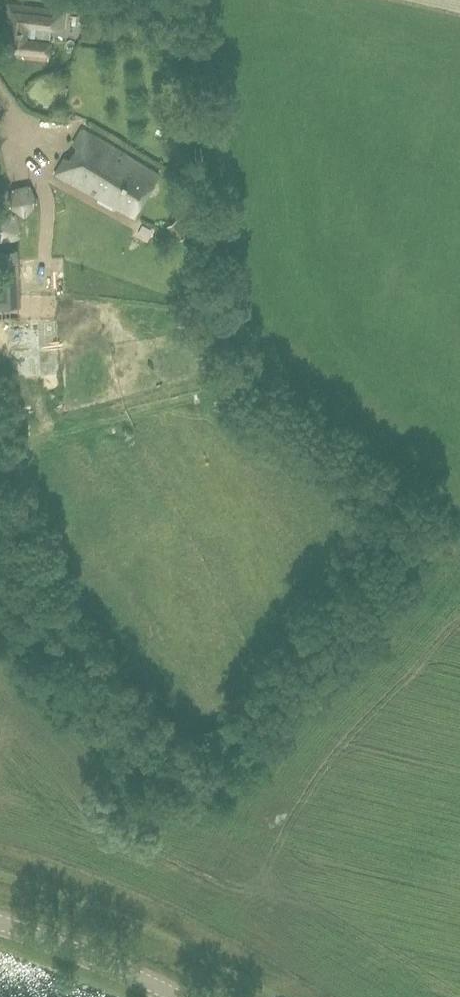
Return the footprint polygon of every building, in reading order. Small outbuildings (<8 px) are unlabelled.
[(63,23),(64,6),(6,1),(2,51),(7,52),(9,47),(23,49),(25,53),(49,55),(51,37),(27,35),(28,21),(63,23)] [(159,174),(82,127),(73,142),(82,147),(76,158),(66,152),(57,167),(134,215),(159,174)] [(40,168),(48,164),(39,145),(31,150),(40,168)] [(190,232),(179,218),(169,226),(179,240),(190,232)] [(58,294),(21,294),(15,248),(0,247),(0,318),(21,319),(57,320),(58,294)]
